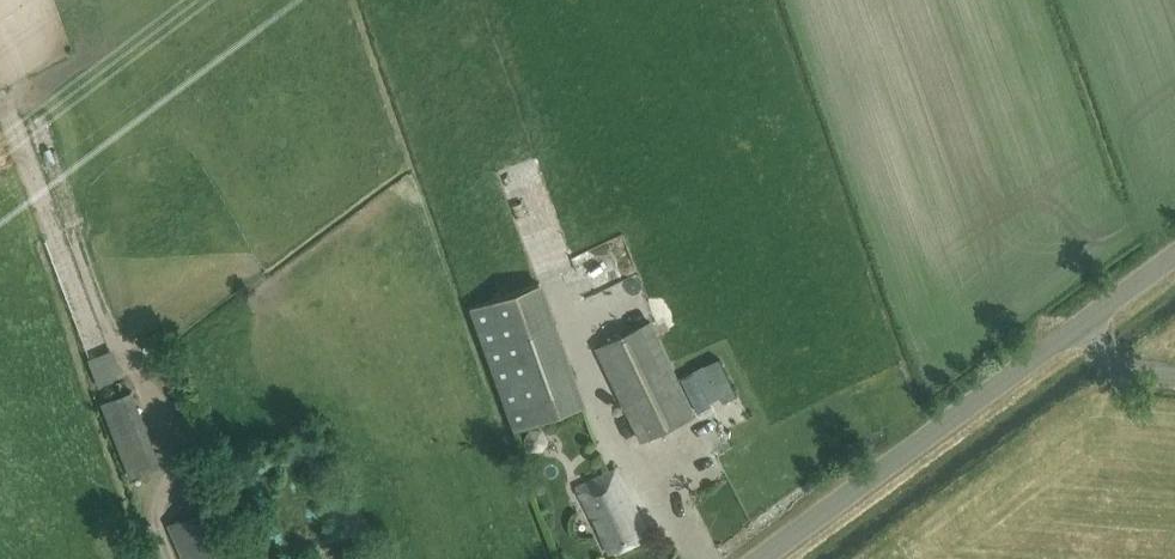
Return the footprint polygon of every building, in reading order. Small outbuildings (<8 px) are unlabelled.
[(614,255),(570,272),(580,296),(623,280),(614,255)] [(512,429),(583,404),(539,282),(469,308),(512,429)] [(596,347),(641,440),(696,413),(651,321),(596,347)] [(611,552),(647,534),(616,469),(579,486),(611,552)] [(183,558),(250,558),(223,498),(167,522),(183,558)]
